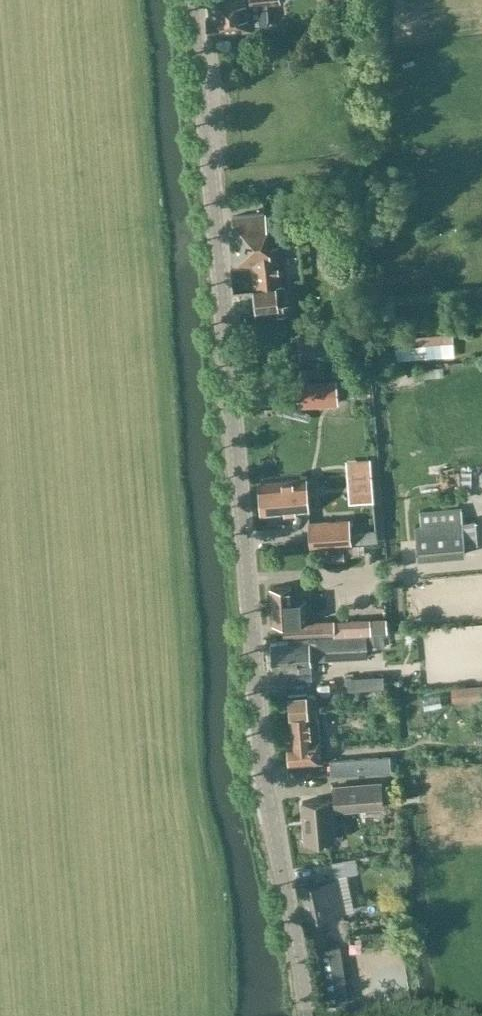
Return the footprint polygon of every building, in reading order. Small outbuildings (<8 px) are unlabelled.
[(282,1),(281,0),(209,0),(210,18),(207,18),(208,34),(254,30),(254,27),(260,27),(264,25),(266,23),(268,19),(268,15),(267,2),(282,1)] [(267,212),(233,216),(234,231),(231,232),(235,267),(252,265),(257,308),(276,306),(278,317),(284,316),(280,284),(282,284),(278,245),(271,246),(267,212)] [(395,337),(396,347),(397,361),(455,357),(453,333),(395,337)] [(300,404),(339,402),(338,377),(298,380),(300,404)] [(348,475),(372,473),(371,459),(347,461),(348,475)] [(468,465),(469,483),(481,482),(481,464),(468,465)] [(425,472),(427,485),(448,482),(446,469),(425,472)] [(308,478),(303,479),(255,483),(258,514),(310,510),(310,508),(313,507),(316,503),(315,495),(312,491),(311,480),(308,478)] [(462,506),(420,510),(422,524),(416,524),(419,558),(466,554),(466,545),(478,544),(476,520),(464,522),(462,506)] [(378,541),(377,528),(351,531),(350,519),(310,522),(312,546),(352,543),(378,541)] [(389,630),(388,619),(371,620),(370,619),(334,621),(334,620),(308,621),(307,599),(293,600),(292,586),(271,587),(274,624),(284,624),(285,637),(389,630)] [(320,660),(368,657),(366,633),(318,636),(320,660)] [(289,638),(290,643),(271,644),(273,667),(275,666),(276,681),(313,678),(311,648),(317,648),(317,636),(289,638)] [(453,699),(481,697),(481,684),(452,686),(453,699)] [(290,763),(323,760),(316,695),(306,696),(306,692),(286,694),(288,717),(289,717),(292,744),(289,745),(290,763)] [(391,756),(331,760),(332,774),(392,770),(391,756)] [(303,801),(306,841),(334,839),(332,810),(384,806),(382,782),(334,786),(335,799),(303,801)] [(343,870),(343,856),(322,855),(321,869),(343,870)] [(347,875),(337,877),(300,884),(307,919),(310,918),(315,947),(320,946),(330,998),(350,994),(340,942),(326,945),(321,916),(354,910),(347,875)]
